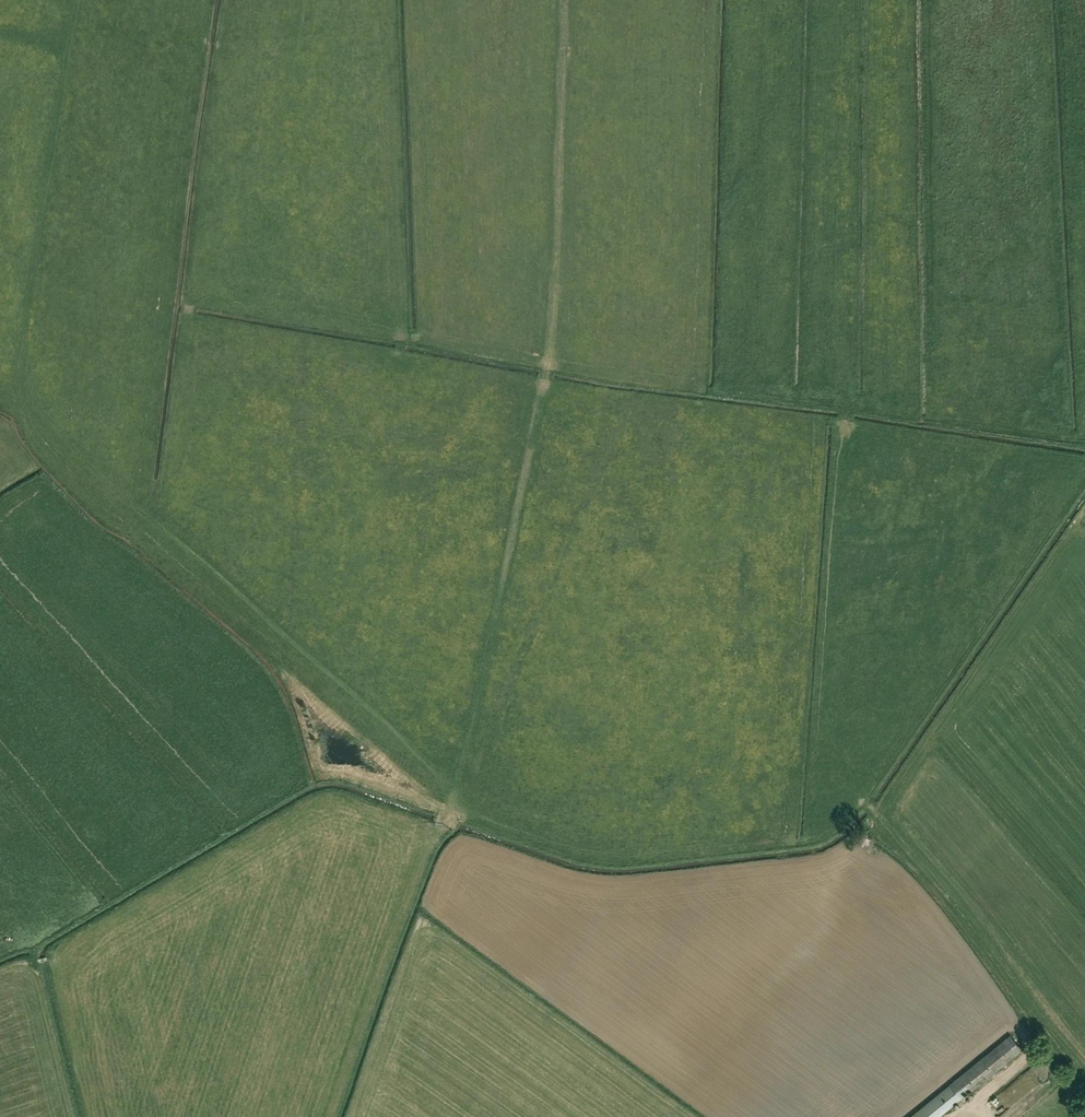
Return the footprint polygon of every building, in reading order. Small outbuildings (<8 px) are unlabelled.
[(1024,1048),(1012,1033),(909,1116),(938,1116),(1024,1048)] [(1046,1072),(1052,1066),(1043,1056),(1037,1061),(1046,1072)]
